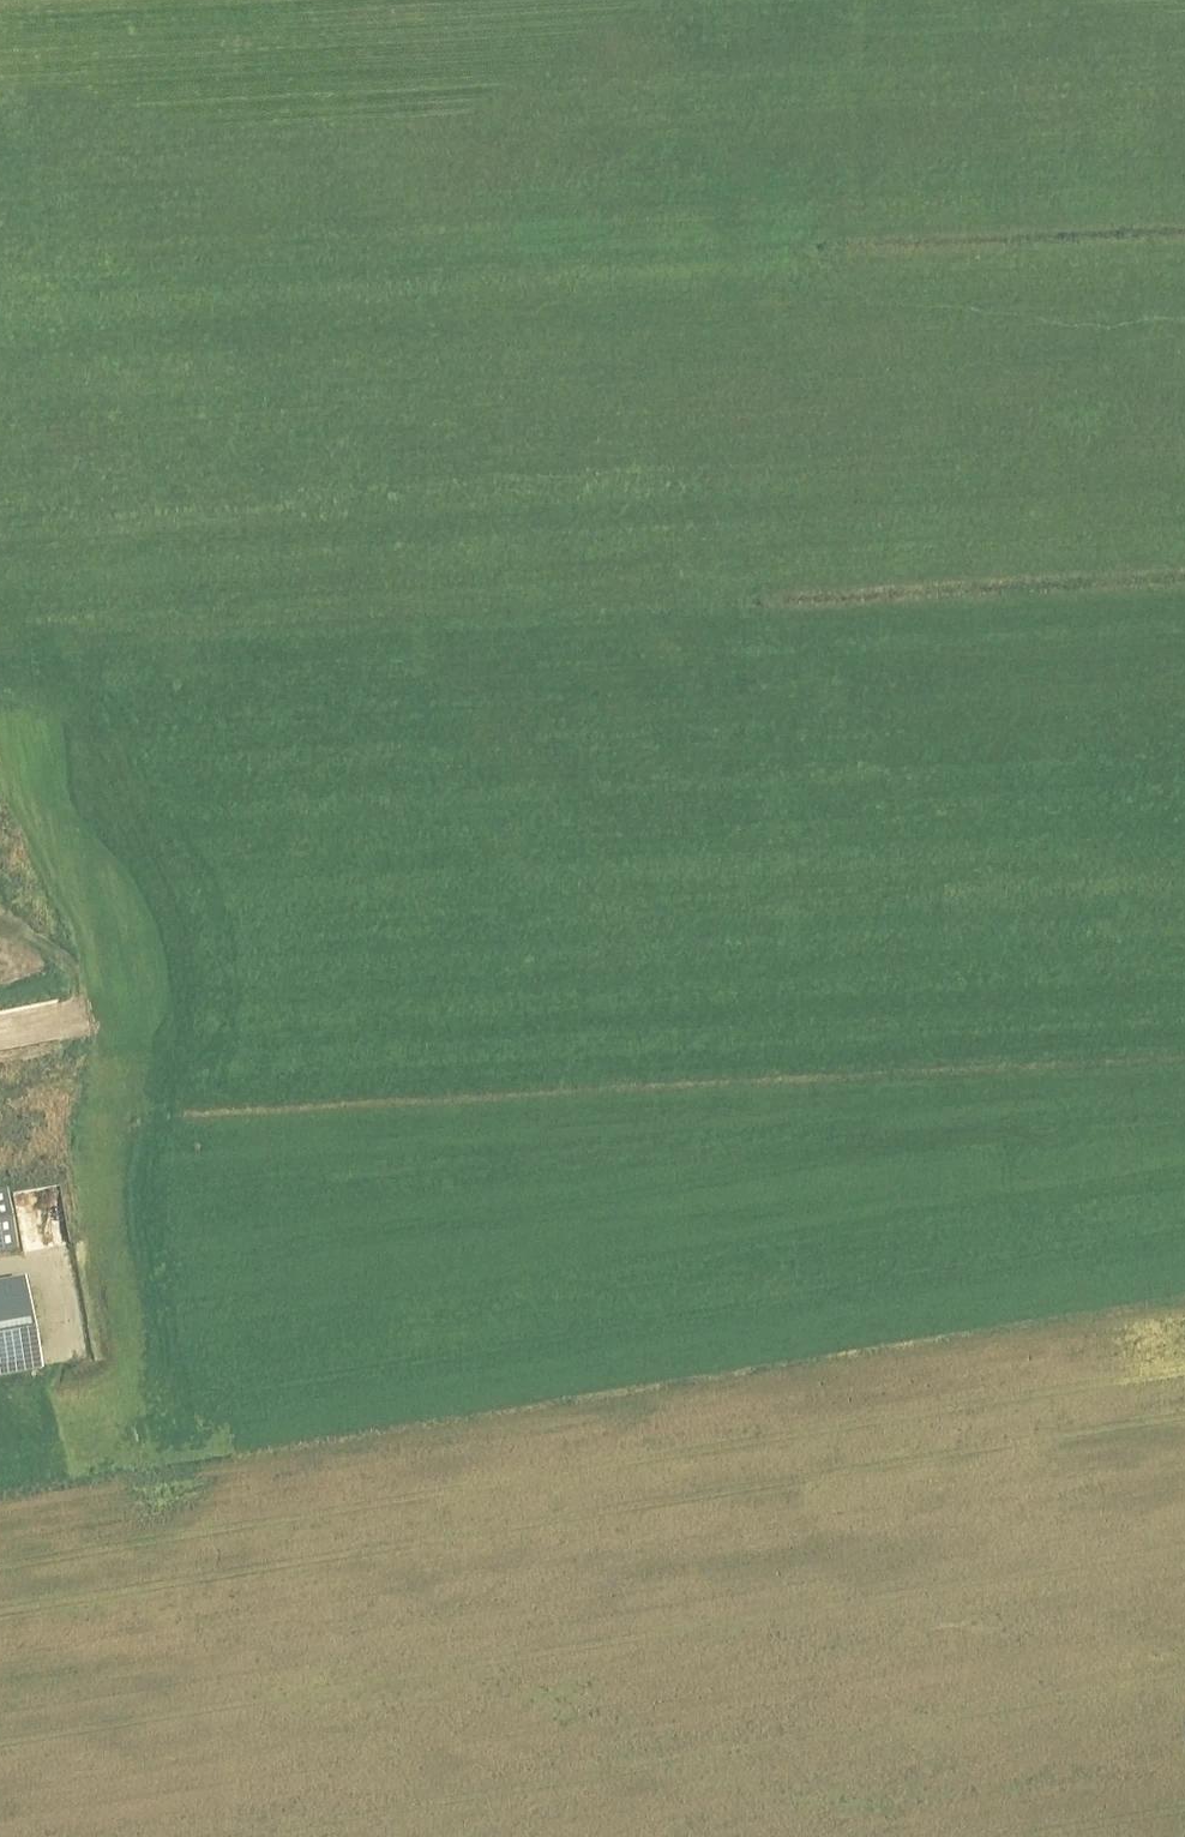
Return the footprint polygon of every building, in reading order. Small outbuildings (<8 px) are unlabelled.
[(0,1198),(0,1257),(16,1254),(6,1197),(0,1198)] [(0,1286),(0,1378),(38,1371),(34,1348),(33,1348),(21,1282),(0,1286)]
